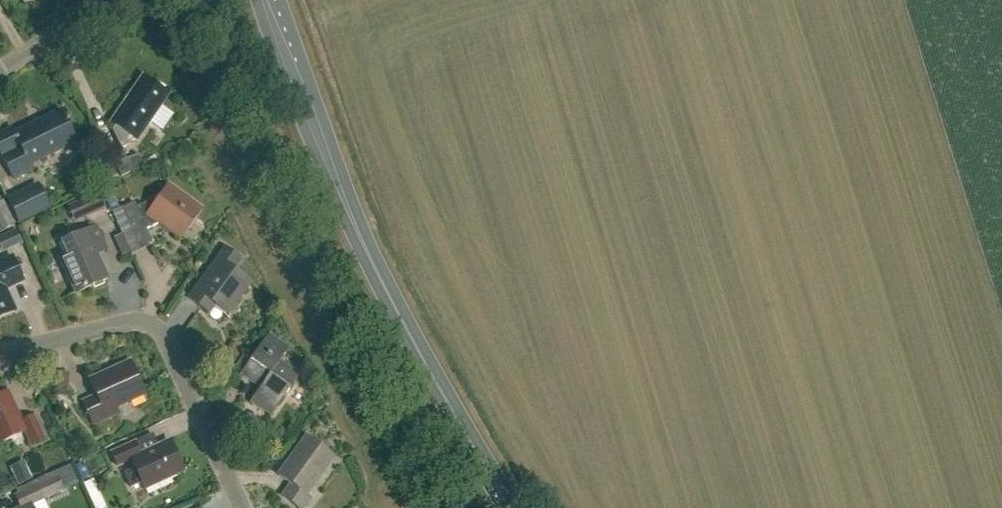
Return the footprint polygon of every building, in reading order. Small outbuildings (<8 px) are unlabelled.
[(169,95),(143,78),(112,125),(138,142),(151,122),(161,128),(168,117),(159,111),(169,95)] [(61,112),(49,118),(15,135),(12,130),(0,136),(0,152),(14,181),(33,171),(30,166),(74,144),(76,150),(78,149),(67,124),(68,124),(66,119),(65,120),(61,112)] [(126,159),(120,148),(109,154),(120,176),(142,165),(137,154),(126,159)] [(50,208),(38,184),(8,199),(19,223),(50,208)] [(201,209),(171,187),(155,211),(145,204),(137,207),(136,204),(124,209),(141,249),(149,246),(148,244),(152,242),(146,229),(157,224),(179,239),(201,209)] [(108,198),(74,215),(80,227),(115,210),(108,198)] [(3,202),(0,203),(0,232),(14,225),(3,202)] [(108,251),(97,228),(64,243),(74,266),(64,270),(76,295),(108,281),(97,256),(108,251)] [(0,236),(0,247),(3,253),(22,244),(15,229),(0,236)] [(240,260),(226,249),(188,300),(208,314),(217,301),(231,311),(251,285),(232,271),(240,260)] [(12,258),(0,264),(0,318),(14,312),(5,290),(23,282),(12,258)] [(287,347),(268,334),(237,377),(256,390),(246,404),(266,418),(297,376),(277,361),(287,347)] [(238,354),(227,346),(220,356),(231,364),(238,354)] [(142,390),(129,365),(89,385),(95,397),(82,404),(92,426),(117,414),(112,404),(142,390)] [(6,393),(0,396),(0,443),(24,432),(30,445),(44,439),(33,416),(20,422),(6,393)] [(332,455),(303,435),(276,474),(288,483),(280,494),(301,507),(309,496),(306,494),(332,455)] [(169,443),(140,456),(134,443),(111,454),(117,467),(130,461),(133,468),(123,473),(130,488),(140,483),(143,490),(183,471),(169,443)] [(28,463),(16,469),(24,485),(36,479),(28,463)] [(61,474),(16,495),(22,507),(47,507),(43,498),(67,487),(61,474)] [(88,484),(99,507),(110,507),(97,480),(88,484)]
